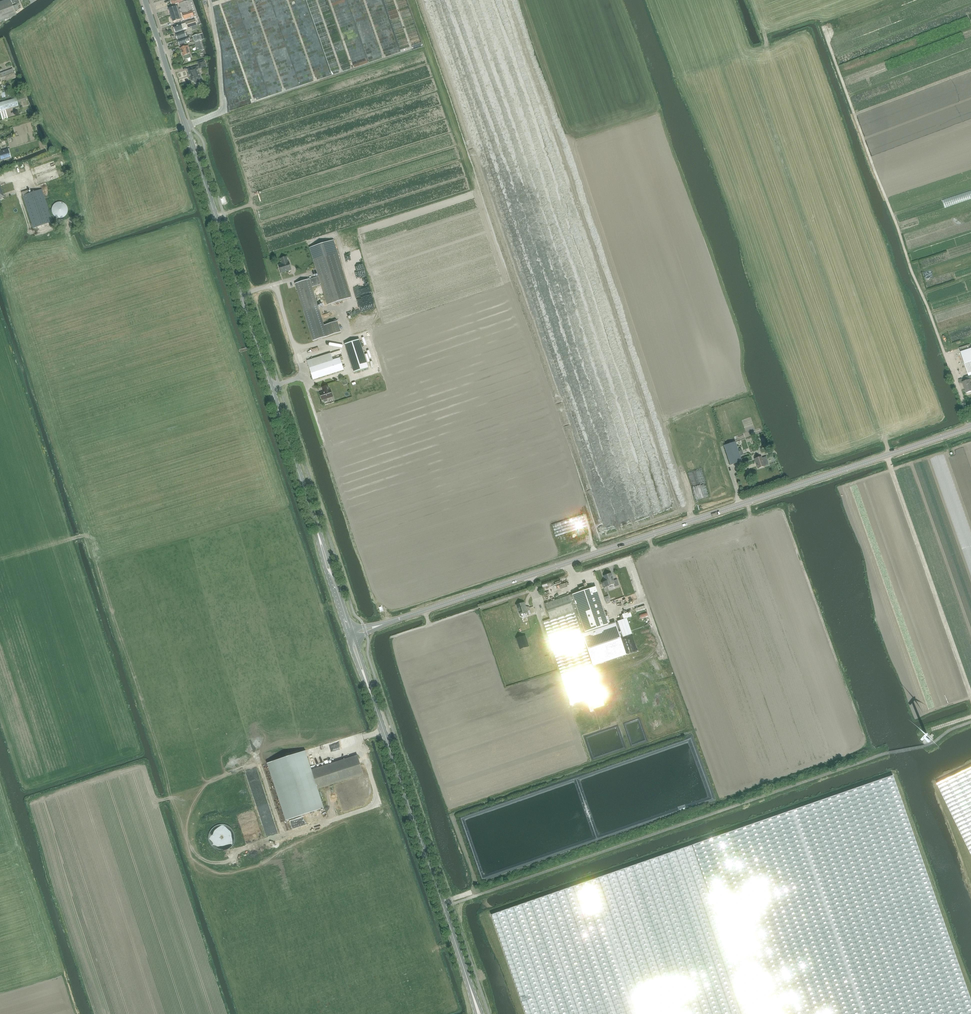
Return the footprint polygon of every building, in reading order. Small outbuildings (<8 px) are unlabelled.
[(16,16),(14,11),(12,6),(10,0),(4,0),(4,1),(0,2),(0,22),(16,16)] [(179,3),(181,9),(182,12),(183,15),(184,19),(194,16),(189,0),(179,3)] [(171,15),(182,12),(181,9),(179,9),(178,6),(169,9),(171,15)] [(183,15),(182,12),(171,15),(173,22),(182,19),(181,16),(183,15)] [(197,25),(195,19),(186,23),(187,28),(197,25)] [(182,28),(185,27),(184,24),(181,25),(174,27),(175,32),(183,30),(182,28)] [(185,32),(176,35),(176,36),(176,38),(177,38),(178,40),(186,37),(185,32)] [(200,41),(201,41),(199,34),(192,36),(194,43),(200,41)] [(190,38),(189,38),(189,37),(178,41),(179,42),(178,42),(178,43),(178,45),(179,45),(180,46),(187,44),(187,43),(190,42),(189,41),(191,41),(190,38)] [(203,49),(200,41),(194,43),(197,51),(203,49)] [(188,46),(180,48),(183,56),(184,56),(184,59),(185,59),(190,57),(191,57),(190,54),(191,54),(189,50),(190,50),(188,46)] [(192,82),(191,82),(194,81),(195,84),(201,82),(200,79),(201,78),(198,69),(200,69),(206,67),(204,60),(198,62),(199,66),(197,67),(188,70),(188,69),(187,70),(191,81),(191,82),(192,82)] [(15,77),(12,69),(0,73),(0,80),(1,83),(15,77)] [(18,106),(16,98),(0,103),(0,111),(18,106)] [(11,157),(8,149),(0,151),(0,161),(11,157)] [(23,165),(11,169),(12,174),(24,169),(23,165)] [(52,221),(42,189),(29,194),(27,190),(21,192),(33,228),(52,221)] [(67,210),(67,209),(67,208),(67,207),(66,206),(66,205),(65,204),(64,204),(64,203),(63,203),(62,202),(61,202),(60,202),(59,202),(58,202),(57,202),(56,202),(55,203),(54,204),(53,205),(52,205),(52,206),(52,207),(51,208),(51,209),(51,210),(51,211),(51,212),(52,213),(52,214),(53,215),(53,216),(54,216),(55,217),(56,217),(57,218),(58,218),(59,218),(60,218),(61,218),(62,218),(62,217),(63,217),(64,217),(65,216),(65,215),(66,215),(66,214),(67,213),(67,212),(67,211),(67,210)] [(295,284),(301,303),(313,341),(341,332),(337,321),(324,325),(312,287),(321,284),(328,305),(351,298),(333,240),(310,248),(319,276),(295,284)] [(286,257),(281,259),(282,262),(283,264),(279,265),(281,273),(291,270),(289,262),(288,262),(286,257)] [(384,288),(385,288),(379,269),(369,272),(372,282),(376,281),(379,292),(385,290),(384,288)] [(365,290),(362,280),(363,280),(362,276),(351,279),(356,293),(365,290)] [(354,373),(368,368),(359,339),(345,344),(354,373)] [(969,348),(968,345),(959,348),(961,352),(969,376),(970,375),(970,348),(969,348)] [(335,357),(332,358),(331,353),(307,361),(313,380),(344,370),(340,358),(336,359),(335,357)] [(970,391),(970,383),(970,380),(962,382),(966,393),(970,391)] [(322,400),(323,400),(324,402),(325,402),(327,402),(328,400),(327,399),(333,397),(330,390),(329,390),(328,385),(322,387),(323,392),(320,393),(322,400)] [(742,461),(736,442),(724,446),(730,465),(742,461)] [(762,456),(754,459),(757,468),(765,466),(769,464),(767,459),(763,460),(762,456)] [(551,524),(556,537),(587,526),(583,514),(551,524)] [(604,576),(607,586),(614,584),(615,587),(619,585),(617,579),(614,581),(611,573),(604,576)] [(586,648),(592,666),(626,655),(615,621),(607,624),(600,602),(595,586),(568,596),(574,611),(581,633),(586,648)] [(574,611),(568,596),(545,604),(550,619),(574,611)] [(519,614),(519,613),(520,616),(522,617),(532,614),(529,607),(526,608),(524,602),(516,605),(519,614)] [(586,648),(581,633),(574,611),(550,619),(543,621),(561,676),(592,666),(586,648)] [(526,635),(516,639),(520,649),(529,646),(526,635)] [(592,666),(561,676),(571,704),(602,694),(592,666)] [(267,763),(286,820),(324,808),(318,789),(363,774),(357,755),(311,770),(305,751),(267,763)] [(957,824),(970,854),(970,768),(938,785),(957,824)] [(692,845),(700,869),(750,1013),(970,1013),(970,1000),(910,824),(894,776),(754,824),(700,843),(692,845)] [(526,1013),(750,1013),(692,845),(491,914),(526,1013)]
